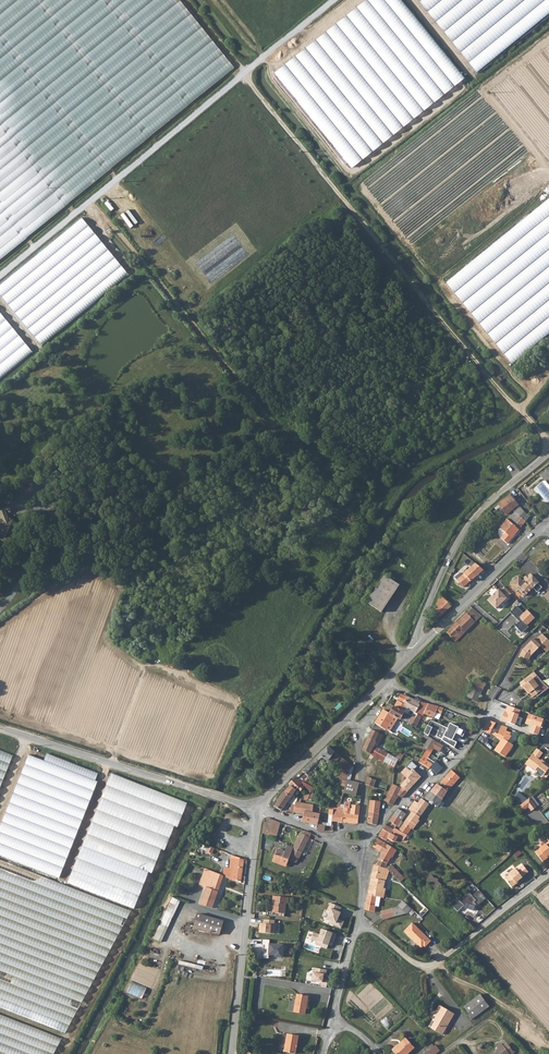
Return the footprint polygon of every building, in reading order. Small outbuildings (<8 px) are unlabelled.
[(236,67),(181,0),(0,0),(0,260),(236,67)] [(402,0),(362,0),(273,70),(351,166),(464,77),(402,0)] [(479,72),(548,14),(548,0),(418,0),(479,72)] [(444,282),(513,364),(548,334),(548,197),(444,282)] [(81,218),(0,285),(0,293),(43,345),(128,275),(81,218)] [(0,313),(0,379),(32,353),(0,313)] [(69,353),(76,348),(63,333),(56,339),(69,353)] [(81,373),(86,369),(81,364),(76,369),(81,373)] [(509,495),(490,511),(495,517),(503,510),(507,515),(519,505),(509,495)] [(520,507),(515,512),(526,522),(530,517),(520,507)] [(490,511),(485,516),(488,519),(492,514),(494,517),(495,517),(490,511)] [(526,522),(515,512),(514,511),(509,515),(511,517),(508,521),(507,521),(501,529),(506,533),(501,538),(508,544),(526,522)] [(7,518),(3,516),(0,522),(0,537),(1,537),(5,536),(7,531),(12,533),(17,523),(12,520),(11,521),(7,520),(7,518)] [(463,574),(461,572),(456,577),(464,587),(483,569),(476,563),(463,574)] [(453,575),(456,577),(461,572),(459,569),(453,575)] [(515,580),(511,584),(517,590),(519,589),(524,595),(533,587),(537,591),(542,587),(538,582),(539,582),(530,573),(523,580),(520,577),(515,580)] [(384,577),(367,604),(382,613),(399,586),(384,577)] [(496,589),(485,600),(494,609),(510,594),(503,586),(498,591),(496,589)] [(452,606),(441,595),(436,604),(438,606),(435,612),(440,617),(452,606)] [(461,630),(479,613),(473,608),(447,632),(456,641),(464,633),(461,630)] [(534,618),(526,610),(515,619),(518,622),(513,626),(520,634),(527,628),(526,626),(534,618)] [(548,644),(548,640),(542,633),(536,640),(534,638),(523,650),(520,657),(529,661),(531,655),(541,646),(544,649),(548,644)] [(523,687),(526,691),(528,690),(530,693),(533,698),(537,695),(538,697),(548,689),(548,687),(542,682),(535,672),(527,678),(530,681),(527,684),(523,687)] [(476,679),(467,697),(477,702),(486,684),(476,679)] [(444,708),(442,707),(436,705),(420,701),(407,697),(401,694),(394,706),(404,712),(406,708),(410,710),(409,710),(412,712),(422,716),(423,714),(433,718),(436,712),(441,714),(444,708)] [(390,713),(398,717),(401,719),(404,712),(394,706),(390,713)] [(390,730),(398,717),(390,713),(383,709),(375,722),(386,729),(386,728),(390,730)] [(420,721),(422,716),(412,712),(410,715),(420,721)] [(416,728),(420,721),(410,715),(408,718),(406,717),(404,720),(416,728)] [(505,731),(507,727),(488,720),(482,729),(489,733),(491,731),(497,735),(497,737),(502,740),(501,741),(512,747),(513,746),(507,742),(510,738),(509,735),(510,732),(505,731)] [(436,737),(442,740),(447,729),(431,721),(425,725),(424,727),(428,732),(432,727),(439,732),(436,737)] [(463,737),(466,731),(464,730),(449,724),(447,729),(442,740),(443,741),(456,749),(458,743),(453,741),(456,734),(463,737)] [(466,731),(472,733),(474,727),(466,724),(464,730),(466,731)] [(363,749),(370,753),(374,745),(373,745),(375,740),(379,742),(382,734),(379,733),(380,729),(373,726),(363,749)] [(439,752),(443,746),(433,740),(419,761),(429,767),(430,766),(434,770),(439,766),(434,762),(433,763),(428,758),(433,749),(439,752)] [(504,758),(512,747),(501,741),(494,750),(504,758)] [(394,767),(398,762),(399,760),(397,758),(374,745),(370,753),(394,767)] [(333,807),(340,807),(342,801),(344,792),(346,783),(351,766),(351,764),(328,746),(295,778),(303,782),(305,783),(306,783),(313,787),(316,783),(313,780),(311,779),(327,763),(325,761),(326,760),(328,762),(339,768),(337,774),(332,773),(329,778),(340,785),(333,807)] [(543,753),(537,748),(532,754),(539,759),(543,753)] [(97,775),(34,750),(29,762),(92,787),(97,775)] [(13,756),(0,751),(0,788),(13,756)] [(530,757),(525,764),(536,772),(538,771),(546,778),(548,774),(548,765),(541,759),(541,760),(540,761),(538,760),(539,759),(532,754),(530,757)] [(328,764),(327,763),(311,779),(313,780),(328,764)] [(89,803),(94,791),(25,764),(21,776),(89,803)] [(358,786),(359,787),(360,782),(351,780),(354,767),(351,766),(346,783),(355,784),(355,782),(359,783),(358,786)] [(377,766),(368,776),(376,780),(378,778),(384,772),(377,766)] [(437,774),(442,769),(439,766),(434,770),(437,774)] [(409,779),(415,784),(422,777),(413,768),(410,771),(406,767),(401,772),(407,778),(409,779)] [(452,770),(441,782),(447,789),(453,783),(454,784),(460,777),(456,774),(452,770)] [(177,828),(187,803),(111,773),(67,883),(134,909),(149,872),(152,874),(161,849),(165,851),(174,826),(177,828)] [(368,776),(366,783),(374,787),(376,780),(368,776)] [(302,783),(303,782),(295,778),(288,785),(290,786),(283,793),(292,797),(298,788),(302,783)] [(415,784),(409,779),(407,778),(399,787),(402,789),(407,792),(408,791),(415,784)] [(83,818),(88,806),(19,779),(15,791),(83,818)] [(346,783),(344,792),(356,795),(358,786),(359,783),(355,782),(355,784),(346,783)] [(399,787),(392,783),(385,800),(393,805),(399,796),(402,789),(399,787)] [(439,784),(436,784),(431,790),(443,798),(448,791),(439,784)] [(372,789),(370,799),(380,803),(382,793),(372,789)] [(402,798),(407,792),(402,789),(399,796),(402,798)] [(431,790),(425,798),(438,806),(443,798),(431,790)] [(282,811),(290,800),(292,797),(283,793),(274,806),(282,811)] [(82,821),(14,794),(9,806),(78,833),(82,821)] [(294,797),(289,803),(296,806),(298,798),(294,797)] [(301,802),(302,799),(298,798),(296,806),(294,812),(303,814),(302,821),(317,825),(319,819),(320,814),(313,812),(314,805),(301,802)] [(418,802),(412,811),(421,817),(429,804),(421,798),(418,802)] [(532,811),(537,807),(530,798),(518,807),(523,812),(528,807),(532,811)] [(369,811),(379,814),(380,803),(370,799),(369,811)] [(412,811),(418,802),(415,800),(409,809),(412,811)] [(343,822),(358,824),(360,806),(352,805),(352,808),(350,808),(351,802),(345,801),(344,807),(345,807),(343,822)] [(287,811),(294,813),(294,812),(296,806),(289,803),(287,811)] [(343,822),(345,807),(344,807),(340,807),(333,807),(333,809),(329,809),(329,815),(328,822),(322,822),(322,819),(319,819),(317,825),(317,830),(325,831),(326,826),(331,826),(332,821),(343,822)] [(72,848),(76,836),(8,809),(3,821),(72,848)] [(406,814),(398,809),(393,815),(402,821),(406,814)] [(368,822),(377,825),(379,814),(369,811),(368,822)] [(405,822),(404,823),(412,829),(419,820),(421,817),(412,811),(405,822)] [(398,827),(402,821),(393,815),(389,822),(398,827)] [(265,820),(263,830),(262,833),(271,836),(274,823),(275,820),(269,818),(265,820)] [(274,823),(271,836),(278,838),(281,825),(274,823)] [(384,828),(379,836),(387,841),(389,838),(394,842),(396,841),(398,841),(399,838),(404,841),(412,829),(404,823),(399,830),(396,828),(392,834),(390,832),(384,828)] [(70,851),(2,824),(0,828),(0,837),(66,863),(70,851)] [(302,853),(312,833),(306,831),(304,834),(301,833),(293,848),(302,853)] [(390,870),(390,871),(400,882),(404,878),(391,864),(390,866),(388,865),(392,857),(393,858),(397,850),(378,838),(373,846),(383,853),(376,865),(390,870)] [(65,866),(0,840),(0,854),(60,878),(65,866)] [(543,862),(548,857),(548,856),(548,840),(545,843),(543,841),(537,846),(539,848),(535,851),(543,862)] [(300,857),(302,853),(293,848),(288,844),(285,850),(278,846),(272,857),(286,864),(289,857),(291,853),(299,857),(300,857)] [(209,846),(207,851),(214,854),(216,848),(209,846)] [(246,865),(246,862),(235,857),(233,875),(226,874),(225,878),(235,882),(241,882),(243,864),(246,865)] [(131,911),(0,860),(0,1008),(65,1033),(131,911)] [(391,864),(404,878),(407,875),(394,863),(391,864)] [(390,870),(376,865),(375,865),(370,886),(382,889),(385,879),(387,879),(390,871),(390,870)] [(516,882),(519,880),(523,877),(522,877),(528,872),(523,865),(517,870),(515,867),(508,873),(510,874),(505,878),(512,887),(517,883),(516,882)] [(211,909),(223,877),(207,870),(205,875),(208,876),(206,883),(211,885),(209,890),(206,889),(200,905),(211,909)] [(432,875),(427,880),(437,889),(442,884),(432,875)] [(368,894),(377,896),(380,897),(383,897),(385,889),(382,889),(370,886),(368,894)] [(484,898),(477,890),(471,896),(467,892),(461,898),(466,904),(465,909),(472,911),(473,906),(475,905),(476,906),(484,898)] [(288,896),(272,894),(272,900),(273,901),(272,910),(284,912),(285,902),(287,902),(288,896)] [(375,905),(377,896),(368,894),(365,910),(374,911),(375,905)] [(449,902),(458,911),(465,904),(460,900),(455,899),(449,902)] [(416,912),(412,908),(403,900),(398,907),(391,909),(393,917),(406,913),(407,914),(411,911),(411,913),(416,912)] [(327,911),(324,919),(328,921),(328,924),(340,928),(343,921),(336,918),(340,908),(329,902),(325,910),(327,911)] [(173,903),(162,924),(169,926),(180,906),(173,903)] [(383,920),(393,917),(391,909),(381,912),(383,920)] [(464,916),(473,925),(478,920),(469,911),(464,916)] [(222,924),(196,914),(192,926),(218,936),(222,924)] [(161,941),(169,926),(162,924),(155,937),(161,941)] [(412,924),(404,932),(421,949),(423,946),(425,948),(430,942),(412,924)] [(335,934),(319,929),(317,934),(312,932),(309,940),(315,942),(314,945),(326,948),(328,941),(333,942),(335,934)] [(280,958),(281,945),(267,944),(268,940),(260,939),(260,944),(263,945),(262,949),(265,949),(265,955),(272,956),(272,958),(280,958)] [(326,970),(311,968),(311,972),(310,972),(309,981),(320,983),(320,987),(326,988),(327,979),(321,978),(322,974),(325,975),(326,970)] [(128,993),(144,998),(148,987),(132,981),(128,993)] [(296,992),(293,1010),(304,1012),(308,994),(296,992)] [(478,994),(461,1007),(469,1019),(487,1006),(478,994)] [(433,1017),(436,1019),(430,1029),(441,1035),(453,1014),(439,1006),(433,1017)] [(388,1028),(404,1015),(399,1008),(382,1021),(388,1028)] [(62,1039),(0,1015),(0,1053),(53,1053),(62,1039)] [(430,1029),(436,1019),(433,1017),(427,1027),(430,1029)] [(286,1031),(282,1049),(293,1052),(297,1034),(286,1031)] [(392,1050),(395,1053),(407,1053),(414,1048),(405,1039),(392,1050)] [(491,1053),(511,1053),(505,1045),(503,1043),(497,1047),(498,1048),(491,1053)] [(505,1045),(511,1053),(514,1053),(515,1053),(508,1043),(505,1045)] [(440,1051),(435,1045),(424,1053),(436,1053),(440,1051)]
